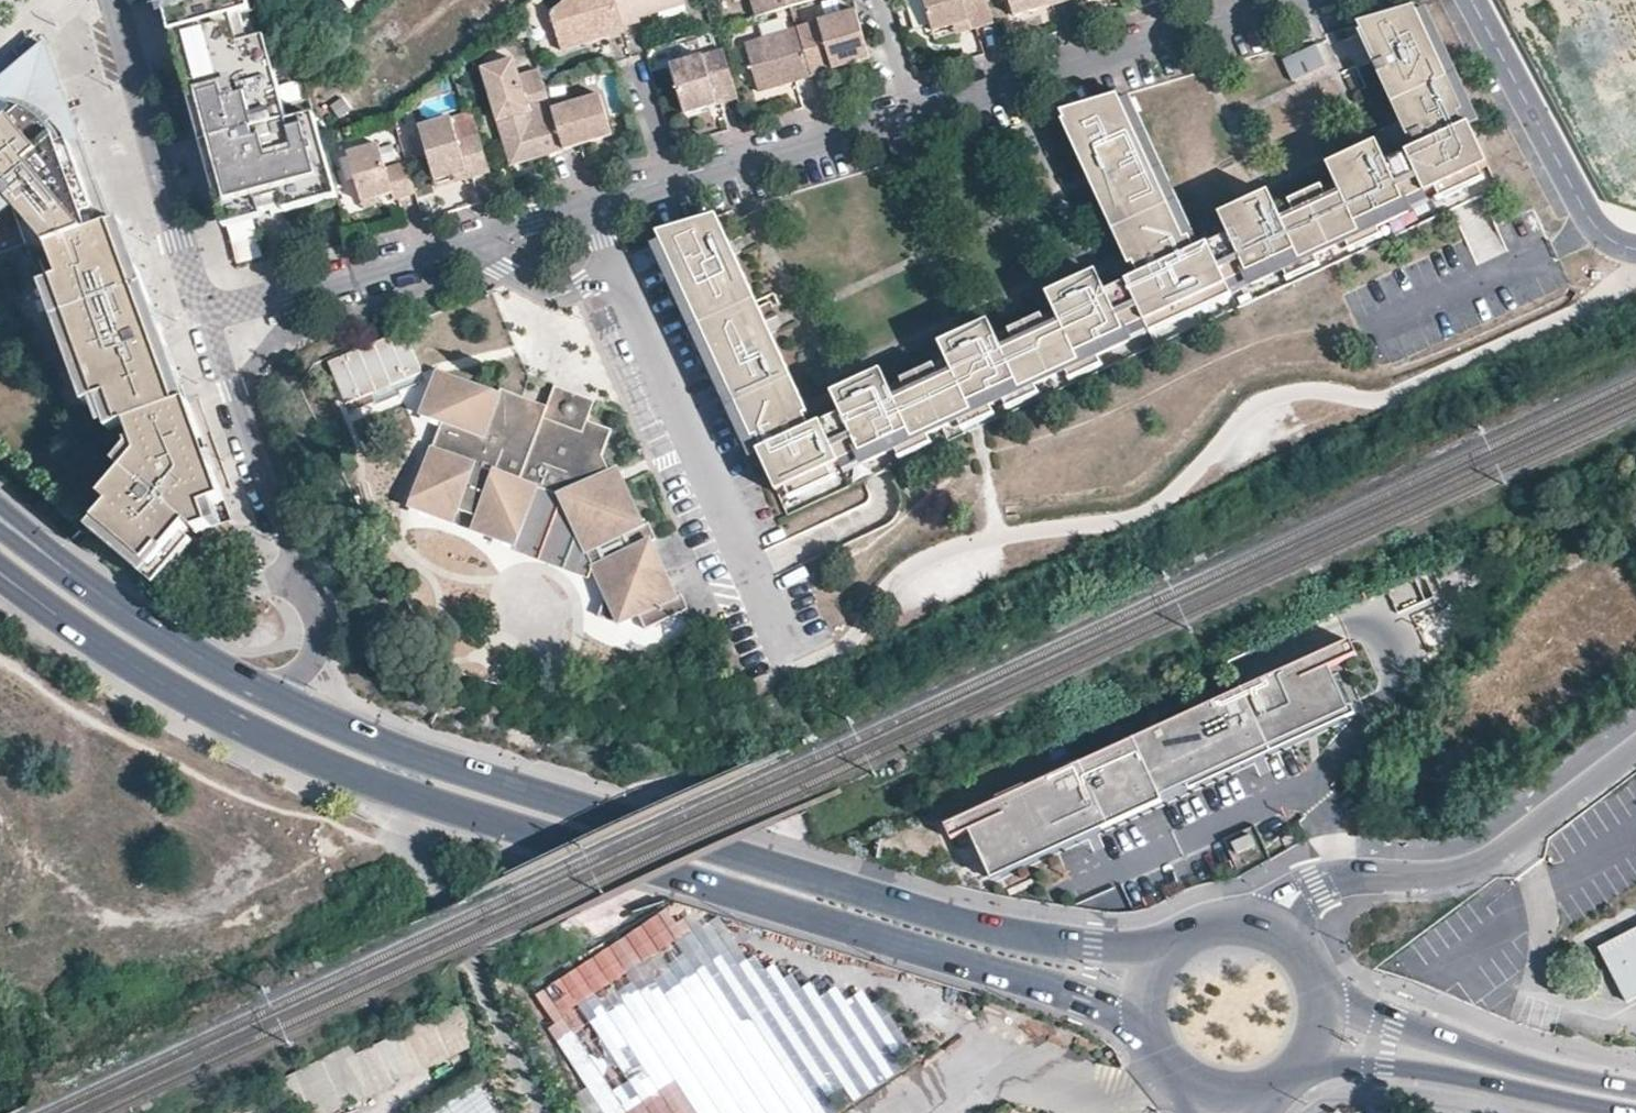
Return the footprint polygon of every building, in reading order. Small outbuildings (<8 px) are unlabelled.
[(319,125),(293,132),(290,122),(257,11),(252,13),(248,0),(162,0),(179,60),(182,59),(199,124),(225,222),(286,206),(287,212),(323,202),(320,192),(336,188),(319,125)] [(360,0),(341,0),(349,9),(360,0)] [(551,18),(562,57),(586,51),(585,43),(607,38),(609,44),(626,39),(624,31),(614,0),(573,0),(551,18)] [(640,18),(660,12),(662,17),(687,10),(684,0),(614,0),(624,31),(643,27),(641,24),(640,18)] [(757,21),(791,10),(820,1),(820,0),(751,0),(757,21)] [(986,0),(926,0),(936,34),(972,24),(974,35),(994,28),(986,0)] [(1068,0),(1008,0),(1015,22),(1038,16),(1036,8),(1049,4),(1050,12),(1070,5),(1068,0)] [(1050,12),(1049,4),(1036,8),(1038,16),(1050,12)] [(640,18),(641,24),(662,17),(660,12),(640,18)] [(837,73),(836,69),(849,66),(850,70),(871,64),(857,12),(797,29),(798,32),(812,81),(837,73)] [(1436,209),(1450,202),(1480,188),(1503,177),(1477,124),(1471,127),(1465,115),(1479,109),(1466,84),(1431,12),(1422,16),(1420,12),(1358,37),(1365,54),(1382,46),(1388,57),(1370,65),(1386,97),(1400,127),(1419,119),(1425,130),(1412,137),(1419,154),(1424,165),(1414,170),(1409,158),(1385,169),(1391,181),(1363,193),(1350,166),(1329,176),(1336,191),(1342,204),(1328,210),(1322,197),(1320,191),(1287,206),(1289,212),(1295,226),(1280,232),(1255,245),(1242,217),(1216,229),(1223,243),(1211,249),(1237,305),(1256,295),(1257,298),(1414,223),(1413,220),(1436,209)] [(974,35),(972,24),(936,34),(938,44),(974,35)] [(746,47),(762,96),(812,81),(798,32),(746,47)] [(609,44),(607,38),(585,43),(586,51),(609,44)] [(70,100),(50,44),(31,61),(25,78),(70,100)] [(1365,54),(1370,65),(1388,57),(1382,46),(1365,54)] [(1314,50),(1297,59),(1309,78),(1325,68),(1314,50)] [(671,69),(685,118),(738,102),(725,53),(671,69)] [(82,130),(77,116),(70,100),(25,78),(31,61),(9,80),(0,87),(0,128),(6,135),(32,116),(52,128),(56,121),(82,130)] [(518,149),(539,142),(528,103),(515,61),(482,72),(502,137),(513,134),(518,149)] [(549,97),(546,83),(542,71),(520,78),(528,103),(549,97)] [(552,104),(565,151),(617,136),(604,95),(578,103),(576,97),(552,104)] [(544,157),(565,151),(552,104),(549,97),(528,103),(539,142),(544,157)] [(1150,342),(1152,345),(1237,305),(1211,249),(1191,258),(1184,245),(1188,243),(1167,200),(1130,120),(1123,105),(1116,109),(1112,103),(1059,128),(1091,196),(1106,230),(1125,272),(1133,269),(1141,284),(1106,300),(1110,310),(1083,322),(1071,298),(1048,308),(1055,323),(1061,334),(1049,341),(1044,329),(1041,326),(1029,331),(1061,397),(1134,364),(1132,360),(1128,352),(1150,342)] [(472,112),(451,118),(458,139),(479,133),(472,112)] [(293,132),(319,125),(315,115),(290,122),(293,132)] [(82,130),(56,121),(52,128),(32,116),(6,135),(0,128),(0,244),(2,242),(22,235),(18,224),(23,222),(34,249),(79,367),(105,358),(111,373),(107,374),(128,371),(137,367),(147,360),(144,353),(152,350),(148,341),(170,333),(129,226),(119,230),(82,130)] [(430,158),(437,181),(457,176),(459,183),(491,174),(479,133),(458,139),(451,118),(422,127),(430,158)] [(1407,139),(1412,137),(1425,130),(1419,119),(1400,127),(1407,139)] [(225,222),(199,124),(195,126),(221,223),(225,222)] [(539,142),(518,149),(513,134),(502,137),(511,166),(544,157),(539,142)] [(380,148),(350,157),(364,203),(383,198),(394,195),(396,202),(418,196),(408,163),(386,170),(380,148)] [(1377,153),(1350,166),(1363,193),(1391,181),(1385,169),(1377,153)] [(1419,154),(1409,158),(1414,170),(1424,165),(1419,154)] [(437,181),(440,190),(459,183),(457,176),(437,181)] [(320,192),(323,202),(339,198),(336,188),(320,192)] [(1485,199),(1480,188),(1450,202),(1455,214),(1485,199)] [(1322,197),(1328,210),(1342,204),(1336,191),(1322,197)] [(364,203),(366,211),(385,206),(383,198),(364,203)] [(1268,205),(1242,217),(1255,245),(1280,232),(1275,219),(1268,205)] [(1414,223),(1417,231),(1440,220),(1436,209),(1413,220),(1414,223)] [(1275,219),(1280,232),(1295,226),(1289,212),(1275,219)] [(859,477),(864,489),(892,475),(928,459),(963,443),(937,389),(931,377),(898,392),(900,396),(904,406),(891,411),(888,401),(880,386),(831,410),(836,422),(806,436),(801,423),(807,421),(788,380),(752,302),(715,221),(681,237),(648,251),(692,348),(739,450),(753,445),(759,458),(753,461),(777,513),(838,487),(859,477)] [(34,249),(23,222),(18,224),(22,235),(2,242),(0,244),(0,262),(34,249)] [(1068,293),(1071,298),(1099,285),(1096,279),(1068,293)] [(1071,298),(1083,322),(1110,310),(1106,300),(1099,285),(1071,298)] [(1045,300),(1048,308),(1071,298),(1068,293),(1067,290),(1045,300)] [(1257,298),(1256,295),(1237,305),(1241,313),(1260,305),(1257,298)] [(1154,350),(1156,354),(1207,330),(1241,313),(1237,305),(1152,345),(1154,350)] [(1044,329),(1049,341),(1061,334),(1055,323),(1044,329)] [(356,408),(425,376),(403,330),(335,362),(356,408)] [(1004,343),(1005,346),(1011,357),(999,362),(994,350),(989,339),(961,353),(978,390),(973,393),(991,430),(1061,397),(1029,331),(1004,343)] [(960,351),(961,353),(989,339),(985,332),(958,345),(960,351)] [(124,398),(185,374),(170,333),(148,341),(152,350),(144,353),(147,360),(137,367),(128,371),(107,374),(111,373),(105,358),(79,367),(93,405),(94,409),(106,405),(124,398)] [(1128,352),(1132,360),(1154,350),(1152,345),(1150,342),(1128,352)] [(933,354),(937,363),(960,351),(958,345),(957,343),(933,354)] [(999,362),(1011,357),(1005,346),(994,350),(999,362)] [(991,430),(973,393),(978,390),(961,353),(960,351),(937,363),(947,384),(937,389),(963,443),(991,430)] [(927,367),(931,377),(937,389),(947,384),(937,363),(927,367)] [(221,471),(196,405),(188,408),(182,393),(190,390),(185,374),(124,398),(136,427),(142,446),(147,457),(133,474),(111,501),(120,508),(99,534),(155,580),(197,529),(206,537),(212,535),(213,537),(219,553),(245,543),(237,523),(230,526),(223,507),(233,503),(226,485),(216,489),(211,475),(221,471)] [(558,501),(561,507),(565,516),(594,581),(602,598),(595,621),(616,629),(637,619),(644,633),(685,614),(677,597),(672,599),(646,545),(652,543),(645,528),(640,531),(614,475),(606,479),(597,461),(607,436),(583,426),(579,439),(557,430),(542,423),(546,412),(498,394),(496,400),(436,378),(418,420),(439,427),(407,510),(449,527),(455,515),(473,522),(469,534),(511,550),(519,532),(534,492),(558,501)] [(196,405),(190,390),(182,393),(188,408),(196,405)] [(542,423),(557,430),(579,439),(583,426),(591,405),(554,391),(546,412),(542,423)] [(888,401),(891,411),(904,406),(900,396),(888,401)] [(136,427),(124,398),(106,405),(117,434),(136,427)] [(147,457),(142,446),(124,468),(133,474),(147,457)] [(226,485),(221,471),(211,475),(216,489),(226,485)] [(838,487),(843,498),(864,489),(859,477),(838,487)] [(511,551),(594,581),(565,516),(561,507),(558,501),(534,492),(519,532),(511,550),(511,551)] [(1268,748),(1349,711),(1329,668),(1357,655),(1350,640),(945,826),(952,840),(970,832),(979,828),(999,871),(1160,797),(1187,785),(1242,759),(1237,750),(1263,738),(1268,748)] [(1242,759),(1187,785),(1189,790),(1351,716),(1349,711),(1268,748),(1263,738),(1237,750),(1242,759)] [(1160,797),(999,871),(979,828),(970,832),(992,880),(1162,802),(1160,797)] [(1251,835),(1232,843),(1237,854),(1256,846),(1251,835)] [(540,996),(559,1026),(552,1031),(604,1112),(814,1112),(848,1091),(846,1089),(963,1015),(953,1000),(946,1005),(936,989),(919,1001),(909,986),(892,997),(874,968),(857,978),(848,963),(831,974),(812,945),(794,956),(785,942),(769,952),(759,937),(742,948),(724,919),(707,930),(698,916),(681,926),(672,913),(540,996)] [(1597,950),(1625,1001),(1635,996),(1635,930),(1597,950)] [(486,1086),(437,1112),(501,1112),(486,1086)]
